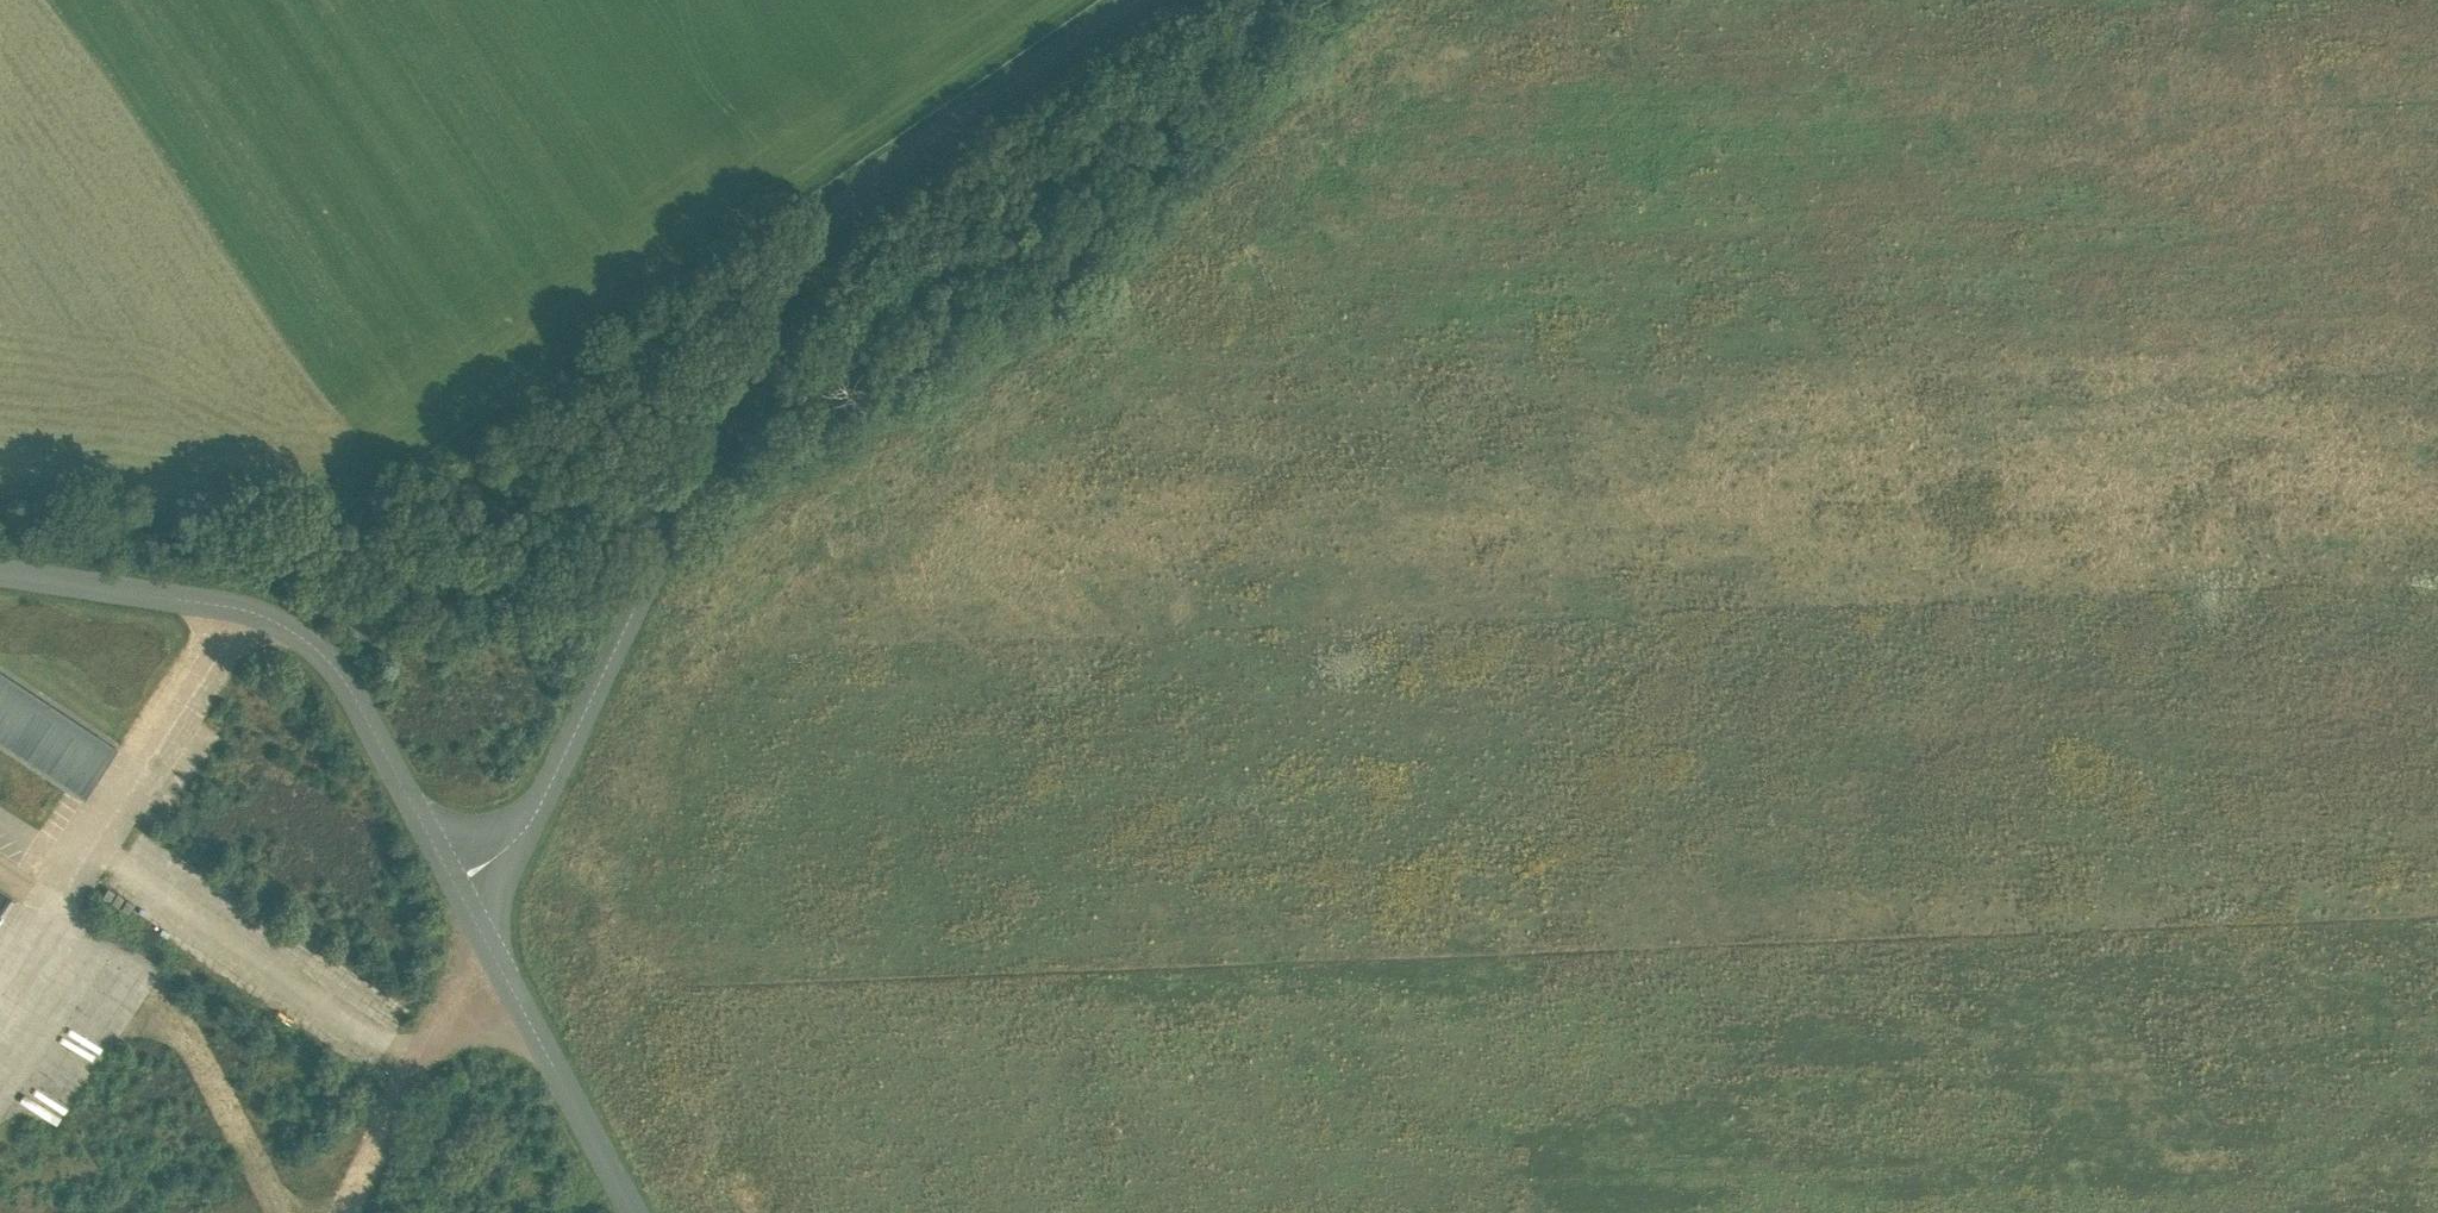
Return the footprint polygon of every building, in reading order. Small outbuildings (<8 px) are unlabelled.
[(84,798),(117,748),(0,671),(0,743),(84,798)] [(13,900),(0,891),(0,919),(13,900)]
